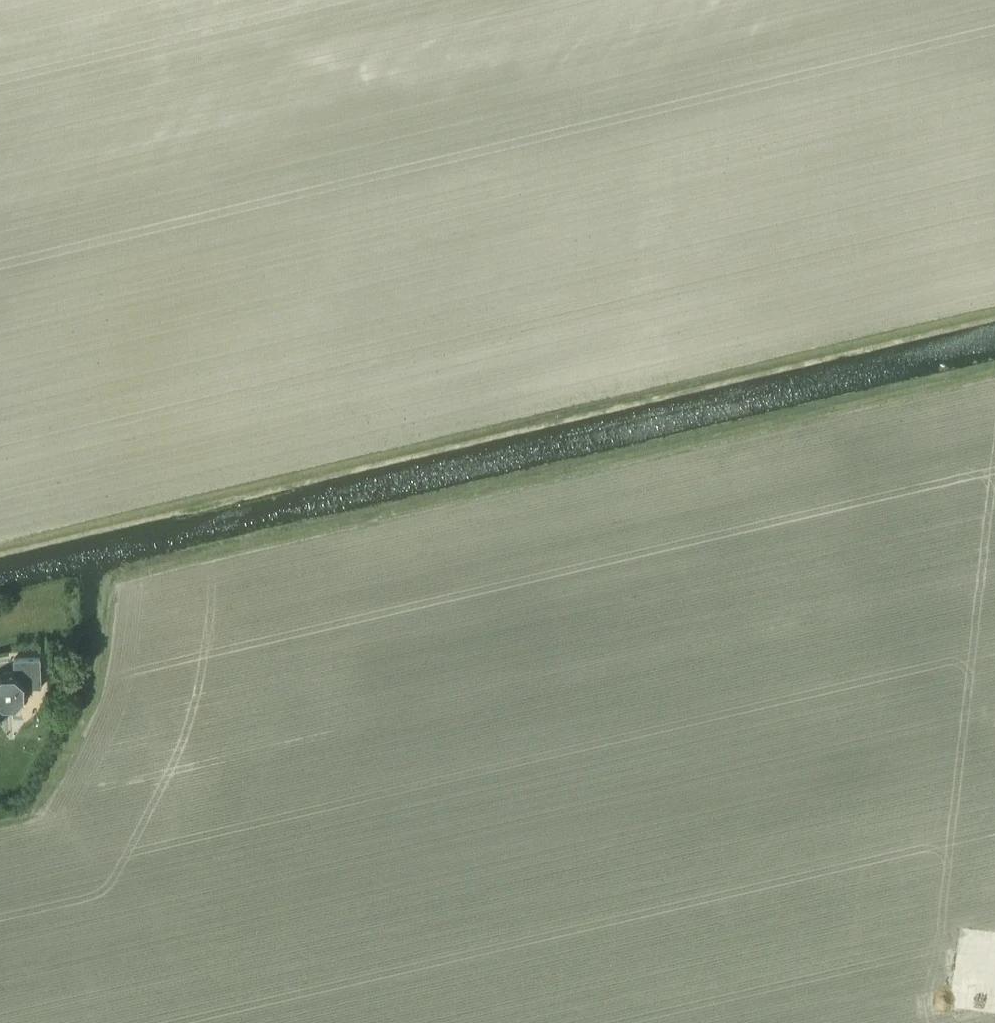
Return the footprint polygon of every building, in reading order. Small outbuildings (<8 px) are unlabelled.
[(14,668),(0,669),(0,710),(0,711),(19,710),(18,708),(27,698),(26,686),(41,686),(40,657),(13,658),(14,668)]
